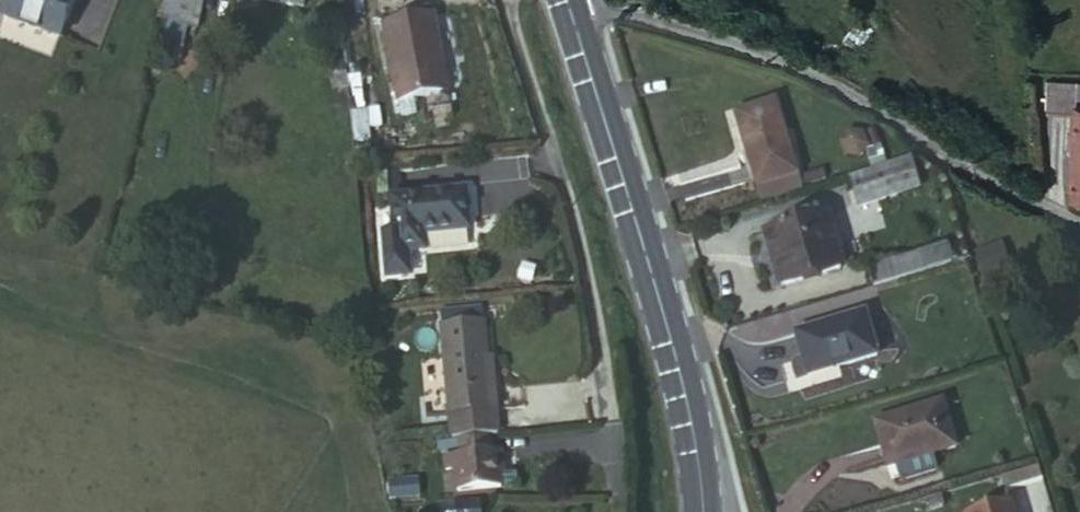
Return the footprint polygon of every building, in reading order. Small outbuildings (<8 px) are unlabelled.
[(0,21),(59,40),(73,0),(7,0),(0,21)] [(151,31),(177,36),(186,38),(196,0),(185,0),(182,12),(163,7),(165,0),(156,0),(151,31)] [(163,7),(182,12),(185,0),(165,0),(163,7)] [(258,3),(295,13),(298,0),(259,0),(258,3)] [(414,13),(368,21),(381,95),(428,88),(414,13)] [(177,36),(151,31),(148,43),(172,51),(177,36)] [(1079,127),(1079,98),(1074,97),(1071,126),(1079,127)] [(730,112),(753,184),(786,174),(762,102),(730,112)] [(847,133),(843,158),(866,161),(870,136),(847,133)] [(918,184),(909,155),(849,174),(858,203),(918,184)] [(753,184),(758,200),(792,189),(786,174),(753,184)] [(474,225),(473,185),(427,188),(399,190),(401,224),(387,225),(390,270),(415,268),(414,245),(431,243),(430,228),(474,225)] [(813,217),(760,234),(775,285),(830,268),(813,217)] [(947,234),(867,261),(872,277),(952,250),(947,234)] [(1004,244),(975,253),(983,281),(1013,273),(1004,244)] [(861,309),(796,328),(810,367),(831,360),(834,364),(876,349),(861,309)] [(455,327),(461,443),(465,443),(506,441),(509,441),(506,395),(500,395),(498,327),(455,327)] [(944,391),(876,413),(891,460),(899,458),(900,467),(905,466),(908,469),(941,459),(936,445),(961,438),(944,391)] [(506,455),(506,441),(465,443),(465,456),(506,455)] [(516,455),(506,455),(465,456),(455,456),(457,472),(466,471),(467,491),(531,491),(531,478),(514,479),(513,468),(518,468),(516,455)] [(390,482),(394,499),(403,500),(422,496),(418,479),(390,482)] [(963,506),(965,511),(1013,511),(1006,492),(963,506)] [(479,503),(470,502),(450,505),(450,511),(480,511),(479,503)]
